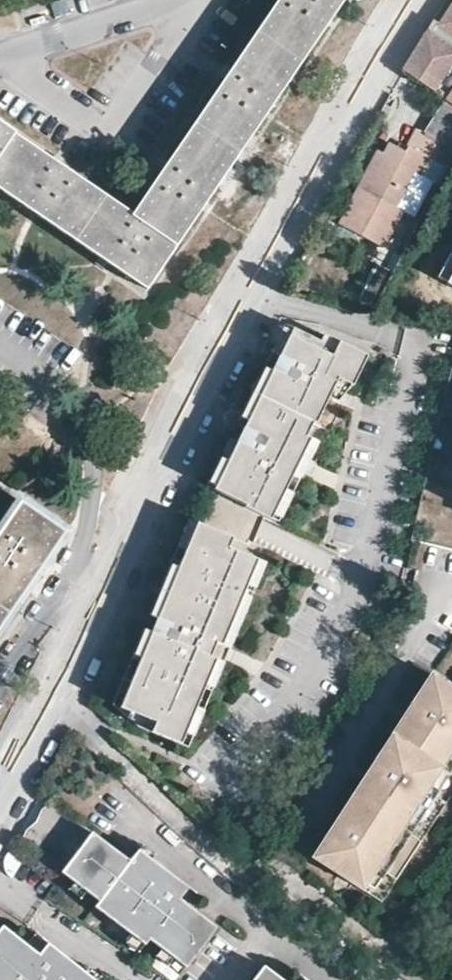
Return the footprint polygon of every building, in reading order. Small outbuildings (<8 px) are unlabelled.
[(0,123),(0,186),(20,200),(122,270),(146,287),(342,0),(281,0),(195,126),(150,192),(135,215),(23,139),(0,123)] [(405,71),(447,99),(426,132),(418,129),(407,151),(392,143),(385,154),(380,151),(341,224),(384,247),(404,211),(397,207),(415,172),(421,175),(431,158),(450,167),(451,164),(451,0),(448,0),(437,17),(405,71)] [(444,279),(451,282),(451,264),(444,279)] [(288,327),(323,344),(326,337),(289,324),(288,327)] [(247,509),(271,521),(272,519),(283,496),(291,482),(311,441),(307,439),(313,425),(317,427),(330,399),(339,382),(354,388),(368,358),(326,337),(323,344),(288,327),(277,350),(284,354),(276,371),(247,427),(240,442),(216,490),(248,506),(247,509)] [(247,427),(276,371),(268,367),(240,424),(247,427)] [(339,382),(330,399),(339,404),(354,388),(339,382)] [(216,490),(240,442),(232,438),(209,486),(216,490)] [(311,441),(291,482),(299,485),(318,444),(311,441)] [(283,496),(272,519),(279,523),(291,500),(283,496)] [(20,599),(65,532),(22,502),(0,534),(0,628),(20,599)] [(184,548),(197,522),(190,519),(177,544),(184,548)] [(140,728),(168,741),(173,729),(181,714),(185,705),(208,657),(203,655),(209,643),(214,645),(255,561),(227,548),(232,539),(197,522),(184,548),(178,560),(153,614),(145,629),(132,656),(110,702),(144,718),(140,728)] [(153,614),(178,560),(171,556),(145,611),(153,614)] [(208,657),(185,705),(193,709),(263,565),(255,561),(214,645),(209,643),(203,655),(208,657)] [(132,656),(145,629),(138,625),(124,653),(132,656)] [(315,855),(364,886),(451,750),(451,687),(432,674),(315,855)] [(126,721),(140,728),(144,718),(110,702),(109,703),(126,721)] [(181,714),(173,729),(181,733),(189,718),(181,714)] [(89,831),(47,804),(42,810),(37,822),(25,834),(22,845),(24,846),(64,872),(89,831)] [(129,862),(89,831),(64,872),(76,881),(79,877),(91,885),(88,890),(100,898),(97,903),(135,931),(138,927),(151,936),(163,944),(167,941),(179,950),(176,955),(190,965),(219,924),(194,906),(198,901),(185,892),(189,885),(152,857),(149,863),(136,854),(129,862)] [(136,854),(149,863),(152,857),(154,853),(143,845),(136,854)] [(70,889),(82,898),(88,890),(91,885),(79,877),(76,881),(70,889)] [(185,892),(198,901),(202,895),(189,885),(185,892)] [(81,975),(86,968),(50,942),(46,947),(34,938),(29,944),(4,925),(0,929),(0,977),(1,978),(0,979),(88,979),(81,975)] [(143,947),(151,936),(138,927),(135,931),(131,938),(143,947)] [(34,938),(46,947),(50,942),(38,932),(34,938)] [(171,962),(176,955),(179,950),(167,941),(163,944),(158,953),(171,962)] [(255,979),(284,979),(266,966),(255,979)] [(88,979),(100,979),(102,977),(88,967),(86,968),(81,975),(88,979)] [(311,979),(299,971),(293,978),(295,979),(311,979)]
